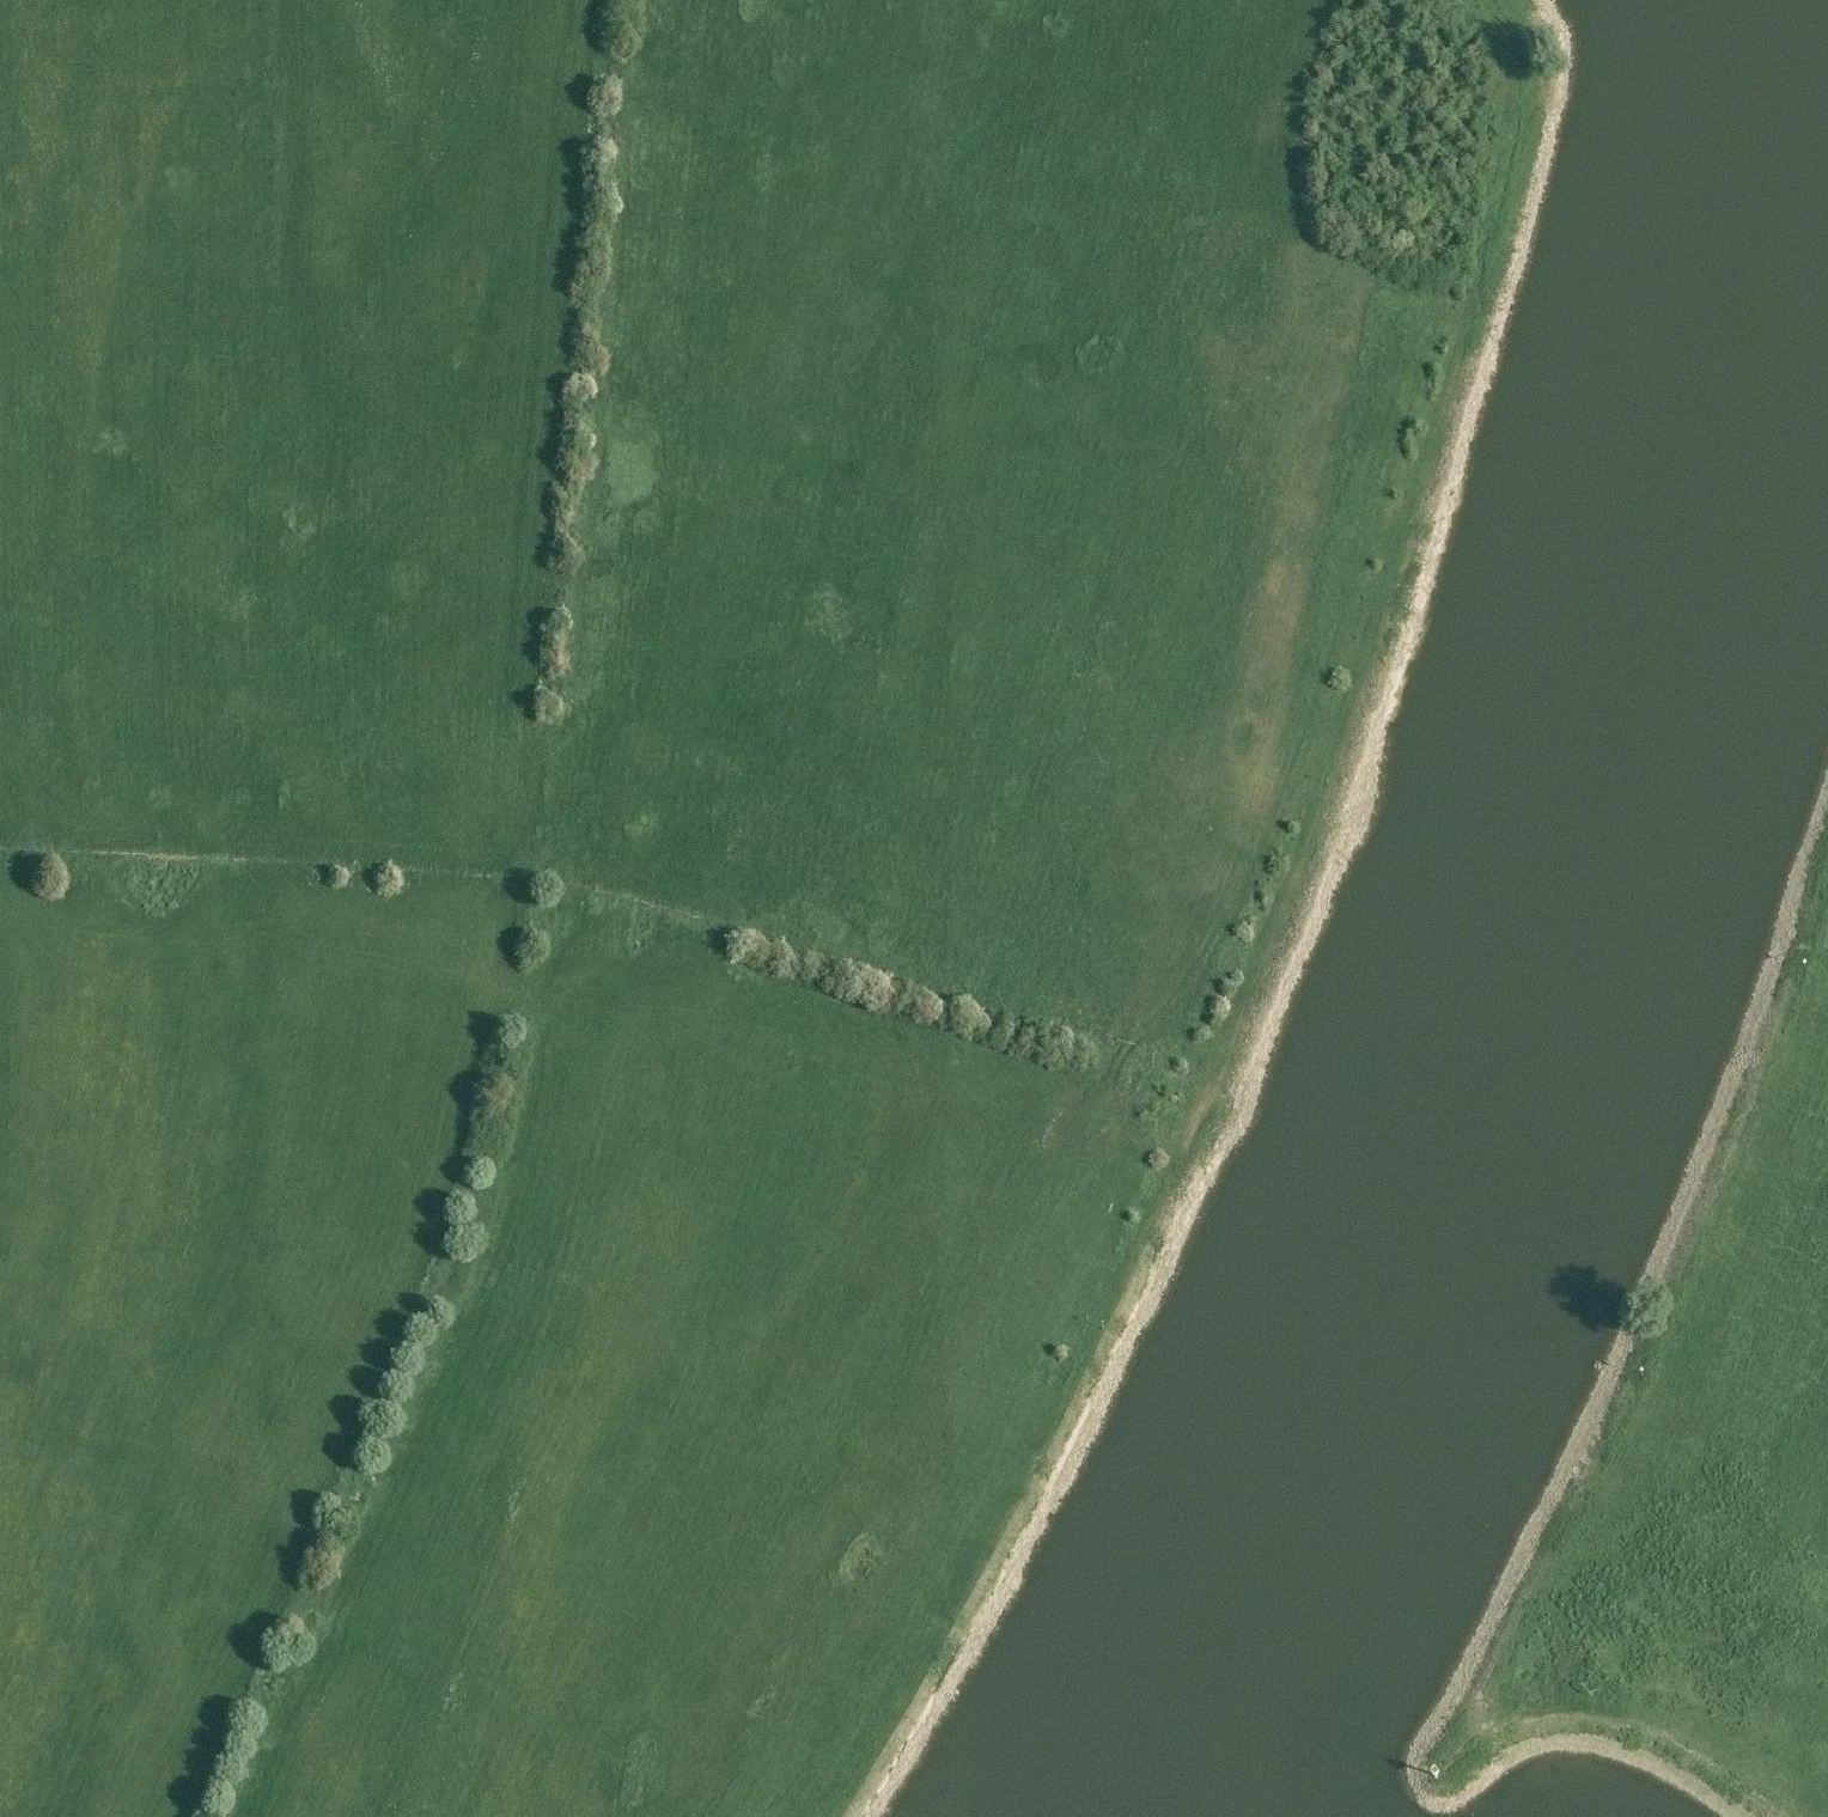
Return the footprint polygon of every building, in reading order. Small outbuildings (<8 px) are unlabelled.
[(1434,1792),(1451,1786),(1444,1769),(1427,1776),(1434,1792)]
